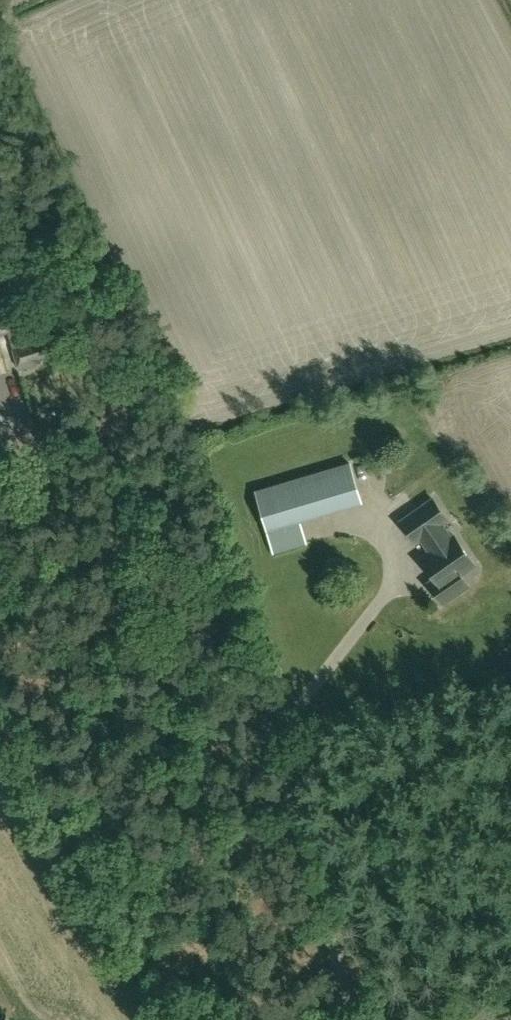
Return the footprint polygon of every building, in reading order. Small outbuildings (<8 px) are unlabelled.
[(44,339),(37,318),(14,325),(11,314),(0,317),(0,337),(4,336),(3,333),(10,331),(22,369),(40,363),(38,360),(66,351),(61,334),(44,339)] [(350,463),(256,491),(273,554),(309,543),(302,523),(362,506),(350,463)] [(415,541),(421,537),(431,552),(421,558),(435,579),(429,583),(443,603),(468,585),(460,574),(474,564),(444,521),(447,518),(433,499),(401,522),(415,541)]
